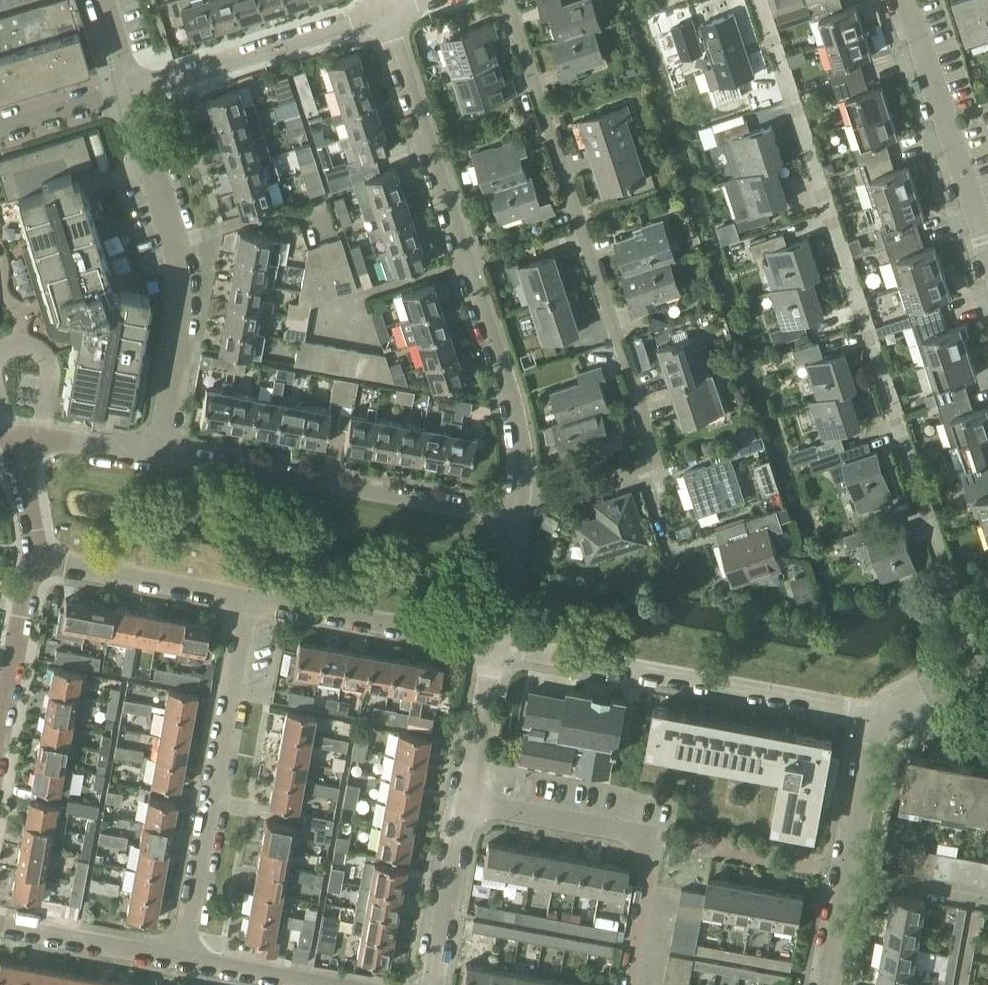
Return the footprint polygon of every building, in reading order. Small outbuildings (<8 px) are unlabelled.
[(47,1),(69,73),(90,66),(86,55),(93,53),(77,0),(51,0),(47,1)] [(207,0),(171,0),(168,1),(175,23),(185,20),(190,36),(201,33),(202,37),(216,33),(215,29),(215,28),(207,0)] [(215,28),(239,21),(233,0),(207,0),(215,28)] [(239,21),(263,14),(259,0),(233,0),(239,21)] [(263,14),(287,6),(285,0),(259,0),(263,14)] [(560,38),(593,27),(593,28),(600,26),(592,0),(575,0),(564,4),(563,0),(538,0),(544,17),(552,15),(560,38)] [(828,40),(864,28),(856,4),(843,8),(841,0),(814,0),(808,2),(813,19),(821,16),(828,40)] [(978,0),(955,0),(969,45),(987,39),(987,33),(978,0)] [(987,33),(987,0),(978,0),(987,33)] [(47,1),(21,9),(43,81),(69,73),(47,1)] [(808,3),(794,7),(798,20),(812,16),(808,3)] [(654,9),(658,20),(671,16),(667,4),(654,9)] [(0,15),(0,37),(16,89),(43,81),(21,9),(0,15)] [(708,46),(714,65),(705,68),(712,88),(721,85),(755,74),(735,12),(700,24),(701,26),(696,28),(693,19),(672,25),(682,56),(702,50),(702,48),(708,46)] [(453,18),(442,22),(445,30),(455,27),(455,26),(453,18)] [(443,44),(453,73),(497,59),(489,37),(497,34),(493,20),(460,31),(463,37),(443,44)] [(593,27),(560,38),(554,40),(562,66),(575,62),(576,66),(603,57),(593,28),(593,27)] [(829,67),(834,82),(864,73),(859,57),(872,53),(864,28),(828,40),(836,65),(829,67)] [(16,89),(0,37),(0,94),(16,89)] [(327,63),(335,87),(366,77),(359,53),(327,63)] [(497,59),(453,73),(463,105),(483,99),(484,103),(517,92),(513,79),(504,81),(497,59)] [(633,67),(627,69),(630,77),(635,75),(638,75),(635,66),(633,67)] [(294,74),(301,94),(312,90),(306,70),(294,74)] [(847,96),(855,121),(891,109),(883,83),(869,87),(864,73),(834,82),(839,99),(847,96)] [(273,80),(280,103),(295,98),(289,75),(273,80)] [(335,87),(342,111),(374,101),(366,77),(335,87)] [(208,99),(215,123),(256,110),(252,99),(243,102),(239,89),(208,99)] [(301,94),(304,104),(316,100),(312,90),(301,94)] [(316,100),(304,104),(307,114),(319,111),(316,100)] [(345,120),(350,134),(381,124),(374,101),(342,111),(332,114),(335,123),(345,120)] [(580,119),(592,155),(634,142),(627,119),(634,117),(630,103),(622,106),(580,119)] [(854,145),(860,164),(890,154),(885,137),(898,132),(891,109),(855,121),(862,143),(854,145)] [(215,123),(222,146),(253,136),(263,133),(256,110),(215,123)] [(283,117),(286,126),(303,121),(300,112),(283,117)] [(724,141),(736,176),(743,174),(776,164),(783,161),(771,124),(752,131),(748,118),(714,129),(718,142),(724,141)] [(303,121),(286,126),(288,135),(306,129),(303,121)] [(381,124),(350,134),(339,137),(342,147),(353,143),(357,156),(357,158),(373,153),(389,148),(381,124)] [(313,131),(317,144),(326,141),(322,128),(313,131)] [(77,342),(69,383),(64,414),(91,419),(91,416),(108,418),(112,415),(114,409),(127,411),(149,293),(120,287),(120,291),(114,290),(79,176),(74,178),(71,170),(93,163),(84,132),(0,158),(0,176),(7,199),(18,196),(33,244),(23,247),(24,251),(24,252),(50,337),(77,342)] [(222,146),(229,168),(260,159),(253,136),(222,146)] [(492,188),(527,177),(519,151),(526,149),(522,136),(474,151),(486,190),(492,188)] [(326,141),(317,144),(321,157),(331,154),(326,141)] [(634,142),(592,155),(603,192),(645,178),(634,142)] [(873,203),(881,201),(917,189),(909,163),(895,168),(890,154),(860,164),(865,178),(873,203)] [(299,161),(302,171),(317,166),(314,156),(299,161)] [(107,158),(99,161),(101,168),(109,165),(107,158)] [(229,168),(236,191),(267,181),(260,159),(229,168)] [(324,167),(328,178),(350,171),(346,160),(324,167)] [(833,162),(825,164),(827,172),(835,170),(833,162)] [(743,174),(736,176),(747,212),(735,216),(739,229),(771,219),(767,207),(788,200),(776,164),(743,174)] [(317,166),(302,171),(310,195),(325,190),(317,166)] [(364,177),(372,202),(404,191),(396,167),(364,177)] [(350,171),(328,178),(332,190),(354,182),(350,171)] [(527,177),(492,188),(501,219),(529,210),(532,218),(554,211),(550,198),(539,202),(531,176),(527,177)] [(267,181),(236,191),(243,215),(275,205),(267,181)] [(877,246),(886,243),(917,234),(911,216),(924,212),(917,189),(881,201),(888,224),(881,226),(875,228),(878,238),(875,239),(877,246)] [(376,215),(379,225),(412,215),(404,191),(372,202),(360,205),(365,219),(376,215)] [(344,196),(335,199),(339,212),(349,209),(344,196)] [(349,209),(339,212),(343,226),(353,223),(349,209)] [(382,235),(387,249),(419,238),(412,215),(379,225),(368,229),(371,238),(382,235)] [(624,251),(631,271),(669,258),(669,259),(674,257),(665,226),(638,235),(638,233),(616,240),(620,252),(624,251)] [(237,246),(236,255),(279,263),(283,238),(273,237),(240,230),(240,231),(238,231),(235,246),(237,246)] [(767,251),(778,286),(779,287),(811,276),(820,273),(808,236),(787,243),(783,231),(750,242),(755,255),(767,251)] [(891,259),(900,283),(943,269),(935,243),(921,248),(917,234),(886,243),(891,259)] [(341,237),(330,240),(337,262),(348,258),(341,237)] [(419,238),(387,249),(379,252),(387,276),(395,273),(427,263),(427,262),(430,261),(426,247),(423,248),(419,238)] [(859,238),(850,241),(854,254),(863,251),(859,238)] [(330,240),(319,244),(327,265),(336,262),(337,262),(330,240)] [(350,246),(354,260),(364,256),(360,243),(350,246)] [(309,248),(305,269),(311,271),(324,266),(327,265),(319,244),(309,248)] [(525,279),(532,302),(567,291),(555,254),(521,265),(520,261),(508,264),(514,282),(525,279)] [(236,255),(232,278),(264,284),(275,286),(279,263),(236,255)] [(364,256),(354,260),(359,273),(368,270),(364,256)] [(358,289),(348,258),(337,262),(336,262),(346,293),(358,289)] [(669,258),(631,271),(623,273),(633,303),(648,299),(649,300),(679,290),(669,259),(669,258)] [(336,262),(327,265),(324,266),(334,297),(346,293),(336,262)] [(324,266),(311,271),(322,302),(334,297),(324,266)] [(138,269),(131,272),(133,280),(141,277),(138,269)] [(305,269),(301,291),(305,292),(310,306),(322,302),(311,271),(305,269)] [(907,307),(913,323),(943,313),(938,297),(951,293),(943,269),(900,283),(907,307)] [(779,287),(778,286),(771,288),(783,325),(770,329),(775,342),(807,331),(804,319),(823,313),(811,276),(779,287)] [(232,278),(227,301),(260,308),(272,310),(274,300),(262,298),(264,284),(232,278)] [(434,282),(402,292),(409,317),(442,306),(434,282)] [(291,301),(288,313),(308,316),(310,306),(305,292),(301,291),(299,302),(291,301)] [(567,291),(532,302),(544,341),(579,330),(567,291)] [(227,301),(223,325),(256,331),(260,308),(227,301)] [(409,317),(417,340),(449,330),(442,306),(409,317)] [(372,314),(377,327),(386,324),(382,311),(372,314)] [(288,313),(286,325),(306,328),(308,316),(288,313)] [(917,338),(926,363),(969,349),(961,324),(948,328),(943,313),(913,323),(917,338)] [(654,315),(651,327),(673,319),(654,315)] [(888,321),(877,324),(880,334),(891,330),(888,321)] [(386,324),(377,327),(381,341),(390,338),(386,324)] [(256,331),(223,325),(218,349),(261,357),(266,333),(256,331)] [(284,337),(299,340),(304,341),(304,340),(306,328),(286,325),(284,337)] [(417,340),(425,364),(457,353),(449,330),(417,340)] [(660,347),(673,385),(708,373),(700,348),(708,345),(704,332),(695,335),(660,347)] [(641,334),(631,338),(635,351),(646,347),(641,334)] [(295,363),(311,366),(316,342),(304,340),(304,341),(299,340),(295,363)] [(808,362),(819,398),(850,388),(857,386),(845,350),(822,358),(817,341),(793,349),(797,361),(810,357),(811,361),(808,362)] [(311,366),(323,368),(327,344),(316,342),(311,366)] [(323,368),(335,370),(339,346),(327,344),(323,368)] [(335,370),(346,372),(351,348),(339,346),(335,370)] [(346,372),(358,374),(362,350),(351,348),(346,372)] [(928,406),(939,403),(969,393),(964,377),(977,373),(969,349),(926,363),(933,386),(935,392),(925,396),(928,406)] [(358,374),(370,376),(374,352),(362,350),(358,374)] [(370,376),(394,381),(392,374),(389,365),(385,354),(374,352),(370,376)] [(457,353),(425,364),(432,388),(465,377),(464,377),(468,376),(463,361),(460,362),(457,353)] [(210,367),(236,371),(238,359),(212,355),(210,367)] [(238,359),(236,371),(244,373),(246,361),(238,359)] [(389,365),(392,374),(404,370),(401,360),(389,365)] [(582,381),(552,390),(562,421),(609,406),(602,384),(607,382),(602,365),(579,372),(582,381)] [(250,431),(275,436),(281,400),(284,380),(287,368),(278,367),(276,378),(273,399),(256,396),(250,431)] [(287,368),(284,380),(293,381),(295,369),(287,368)] [(392,374),(394,381),(408,383),(404,370),(392,374)] [(708,373),(673,385),(686,423),(721,411),(728,409),(715,371),(708,373)] [(330,400),(342,402),(346,379),(334,376),(330,400)] [(200,423),(226,427),(232,392),(234,381),(224,379),(222,390),(207,388),(200,423)] [(346,379),(342,402),(354,404),(358,381),(346,379)] [(396,400),(404,401),(406,389),(398,388),(396,400)] [(816,443),(820,455),(846,447),(841,430),(861,423),(850,388),(819,398),(811,400),(823,436),(826,435),(827,439),(816,443)] [(406,389),(404,401),(412,402),(414,391),(406,389)] [(226,427),(250,431),(256,396),(232,392),(226,427)] [(952,444),(960,441),(987,432),(987,407),(987,404),(974,408),(969,393),(939,403),(944,418),(952,444)] [(419,461),(443,465),(453,411),(455,398),(439,395),(437,408),(443,409),(439,429),(425,426),(419,461)] [(453,411),(443,465),(469,469),(475,435),(460,432),(464,412),(471,414),(473,401),(455,398),(453,411)] [(305,405),(281,400),(275,436),(299,440),(305,405)] [(305,405),(299,440),(325,444),(331,409),(305,405)] [(601,409),(545,427),(547,440),(548,442),(560,439),(566,458),(568,457),(567,456),(579,452),(580,453),(581,453),(581,451),(593,447),(591,441),(599,438),(603,451),(624,444),(618,427),(608,430),(601,409)] [(344,448),(370,452),(376,417),(350,413),(344,448)] [(370,452),(394,456),(400,422),(376,417),(370,452)] [(394,456),(419,461),(425,426),(400,422),(394,456)] [(753,428),(742,432),(745,439),(756,436),(753,428)] [(965,483),(987,476),(987,432),(960,441),(967,465),(960,467),(965,483)] [(758,436),(732,445),(710,452),(714,462),(684,472),(698,515),(717,509),(716,508),(745,498),(731,456),(765,445),(762,435),(758,436)] [(846,447),(820,455),(812,458),(816,470),(824,468),(831,465),(842,491),(852,488),(856,500),(860,511),(895,500),(891,489),(878,449),(874,450),(850,458),(846,447)] [(769,459),(755,463),(765,493),(779,488),(769,459)] [(985,521),(987,520),(987,476),(965,483),(970,499),(977,497),(985,521)] [(580,525),(590,557),(645,539),(630,494),(598,504),(601,513),(604,515),(601,521),(598,519),(580,525)] [(746,520),(717,529),(735,586),(755,579),(754,577),(782,569),(771,533),(784,529),(782,521),(792,518),(788,507),(746,520)] [(867,570),(878,566),(882,578),(917,566),(903,526),(900,527),(896,515),(881,520),(855,529),(846,533),(851,549),(859,546),(867,570)] [(716,584),(709,589),(710,598),(718,602),(725,597),(724,588),(716,584)] [(736,602),(747,602),(746,592),(736,592),(736,602)] [(84,638),(86,628),(91,600),(81,598),(80,595),(70,593),(68,596),(66,596),(64,609),(60,608),(56,633),(84,638)] [(86,628),(109,633),(114,605),(91,600),(86,628)] [(109,633),(133,637),(138,609),(114,605),(109,633)] [(133,637),(156,641),(161,613),(138,609),(133,637)] [(156,641),(180,646),(185,618),(161,613),(156,641)] [(185,618),(180,646),(178,656),(186,658),(188,648),(203,650),(208,622),(185,618)] [(294,671),(319,675),(324,644),(300,639),(294,671)] [(127,641),(124,656),(134,658),(137,643),(127,641)] [(319,675),(342,680),(348,648),(324,644),(319,675)] [(81,652),(57,648),(55,659),(78,664),(81,652)] [(342,680),(365,684),(371,652),(348,648),(342,680)] [(101,656),(81,652),(78,664),(99,668),(101,656)] [(365,684),(389,688),(395,657),(371,652),(365,684)] [(134,658),(124,656),(121,671),(131,673),(134,658)] [(400,701),(410,703),(412,693),(418,661),(395,657),(389,688),(402,691),(400,701)] [(412,693),(410,703),(406,724),(431,729),(434,716),(419,714),(423,694),(437,697),(443,665),(418,661),(412,693)] [(53,666),(49,690),(77,696),(82,671),(53,666)] [(177,670),(155,666),(152,677),(175,681),(177,670)] [(199,674),(177,670),(175,681),(197,685),(199,674)] [(111,687),(108,701),(118,703),(120,688),(111,687)] [(169,688),(165,710),(192,715),(196,693),(169,688)] [(572,759),(578,760),(577,769),(608,775),(613,746),(620,747),(620,743),(632,745),(633,735),(629,735),(634,710),(625,708),(627,699),(568,688),(567,696),(531,689),(525,723),(532,725),(530,732),(526,732),(521,759),(570,768),(572,759)] [(49,690),(44,714),(73,719),(77,696),(49,690)] [(290,690),(288,702),(312,707),(314,695),(290,690)] [(325,709),(336,711),(339,697),(327,695),(325,709)] [(123,708),(137,711),(139,700),(125,697),(123,708)] [(339,697),(336,711),(347,713),(350,699),(339,697)] [(139,700),(137,711),(151,713),(153,702),(139,700)] [(118,703),(108,701),(106,716),(115,718),(118,703)] [(372,718),(383,720),(385,706),(374,704),(372,718)] [(385,706),(383,720),(394,722),(397,708),(385,706)] [(785,772),(775,825),(811,832),(817,801),(831,803),(834,784),(832,784),(837,756),(830,755),(833,737),(797,731),(797,735),(668,711),(668,708),(655,706),(647,747),(785,772)] [(286,709),(282,733),(310,738),(314,714),(286,709)] [(165,710),(160,733),(188,738),(192,715),(165,710)] [(44,714),(40,737),(69,742),(73,719),(44,714)] [(398,729),(393,754),(426,760),(430,735),(398,729)] [(102,733),(100,748),(109,750),(112,735),(102,733)] [(160,733),(156,756),(184,761),(188,738),(160,733)] [(282,733),(278,756),(306,761),(310,738),(282,733)] [(334,736),(320,734),(318,745),(332,748),(334,736)] [(334,736),(332,748),(346,750),(348,738),(334,736)] [(355,736),(353,747),(366,749),(368,738),(355,736)] [(40,737),(36,761),(64,766),(69,742),(40,737)] [(115,754),(128,757),(130,746),(117,743),(115,754)] [(130,746),(128,757),(142,759),(144,748),(130,746)] [(366,749),(353,747),(351,758),(364,760),(366,749)] [(109,750),(100,748),(97,763),(106,765),(109,750)] [(901,798),(923,802),(932,755),(909,751),(901,798)] [(334,754),(332,765),(343,767),(345,756),(334,754)] [(393,754),(389,777),(421,783),(426,760),(393,754)] [(923,802),(944,806),(953,759),(932,755),(923,802)] [(184,761),(156,756),(152,781),(180,786),(184,761)] [(278,756),(274,779),(301,784),(306,761),(278,756)] [(965,816),(966,810),(974,763),(953,759),(944,806),(943,812),(965,816)] [(31,785),(46,788),(60,790),(64,766),(36,761),(31,785)] [(987,814),(987,806),(987,765),(974,763),(966,810),(979,813),(987,814)] [(332,765),(329,783),(340,784),(343,767),(332,765)] [(105,773),(95,772),(93,787),(102,789),(105,773)] [(389,777),(385,801),(417,807),(421,783),(389,777)] [(301,784),(274,779),(269,803),(297,808),(301,784)] [(326,782),(312,780),(310,791),(324,794),(326,782)] [(326,782),(324,794),(338,796),(340,784),(329,783),(326,782)] [(347,782),(345,794),(358,796),(360,785),(347,782)] [(46,788),(44,800),(67,804),(68,798),(69,793),(60,791),(60,790),(46,788)] [(108,790),(106,800),(122,803),(124,792),(108,790)] [(358,796),(345,794),(343,805),(356,807),(358,796)] [(29,797),(25,821),(53,827),(65,829),(69,810),(97,816),(99,804),(68,798),(67,804),(44,800),(29,797)] [(149,797),(144,820),(172,825),(177,802),(149,797)] [(385,801),(380,824),(413,830),(417,807),(385,801)] [(304,826),(316,829),(331,832),(334,819),(306,814),(304,826)] [(88,818),(85,832),(94,834),(97,819),(96,819),(88,818)] [(266,819),(262,843),(290,849),(295,825),(266,819)] [(172,825),(144,820),(140,843),(168,848),(172,825)] [(25,821),(21,845),(49,850),(53,827),(25,821)] [(380,824),(376,849),(401,854),(408,855),(413,830),(380,824)] [(331,832),(316,829),(314,840),(329,843),(331,832)] [(99,841),(113,843),(115,832),(101,830),(99,841)] [(85,832),(83,847),(91,848),(94,834),(85,832)] [(115,832),(113,843),(127,846),(128,835),(115,832)] [(337,835),(335,848),(348,850),(350,837),(337,835)] [(483,869),(503,873),(509,845),(489,841),(483,869)] [(168,848),(140,843),(136,866),(164,871),(168,848)] [(262,843),(258,867),(286,872),(290,849),(262,843)] [(21,845),(16,868),(44,873),(49,850),(21,845)] [(503,873),(529,878),(533,850),(509,845),(503,873)] [(899,867),(910,869),(914,847),(903,845),(899,867)] [(910,869),(922,872),(926,849),(914,847),(910,869)] [(365,853),(359,883),(402,891),(406,867),(398,865),(401,854),(376,849),(375,855),(365,853)] [(922,872),(933,874),(937,851),(926,849),(922,872)] [(529,878),(551,882),(555,854),(533,850),(529,878)] [(933,874),(946,876),(950,853),(937,851),(933,874)] [(946,876),(958,878),(962,855),(950,853),(946,876)] [(551,882),(575,886),(580,858),(555,854),(551,882)] [(958,878),(970,881),(974,857),(962,855),(958,878)] [(970,881),(981,883),(985,859),(979,859),(974,857),(970,881)] [(575,886),(597,890),(602,862),(580,858),(575,886)] [(78,859),(76,870),(87,872),(89,861),(78,859)] [(602,862),(597,890),(622,895),(627,867),(602,862)] [(136,866),(132,889),(160,895),(164,871),(136,866)] [(258,867),(253,890),(282,895),(284,882),(293,883),(294,879),(295,873),(286,872),(258,867)] [(44,873),(16,868),(12,892),(40,898),(44,873)] [(295,873),(294,879),(308,882),(310,870),(296,868),(295,873)] [(76,870),(74,879),(85,882),(87,872),(76,870)] [(310,870),(308,882),(322,884),(324,872),(310,870)] [(331,871),(330,877),(343,880),(344,873),(331,871)] [(90,887),(104,890),(106,879),(92,877),(90,887)] [(343,880),(330,877),(327,893),(340,895),(343,880)] [(74,879),(70,903),(81,905),(85,882),(74,879)] [(106,879),(104,890),(118,892),(120,882),(106,879)] [(709,879),(706,892),(704,903),(703,910),(727,914),(732,883),(709,879)] [(359,883),(355,906),(398,914),(402,891),(359,883)] [(756,887),(732,883),(727,914),(750,919),(756,887)] [(683,887),(681,899),(704,903),(706,892),(683,887)] [(779,891),(756,887),(750,919),(774,923),(779,891)] [(160,895),(132,889),(128,914),(156,919),(160,895)] [(253,890),(249,913),(278,918),(282,895),(253,890)] [(804,896),(779,891),(774,923),(799,927),(804,896)] [(893,894),(889,918),(921,924),(925,900),(893,894)] [(681,899),(678,911),(702,915),(703,910),(704,903),(681,899)] [(476,913),(496,917),(497,906),(478,903),(476,913)] [(351,930),(361,932),(393,938),(398,914),(355,906),(351,930)] [(496,917),(521,921),(523,911),(497,906),(496,917)] [(958,906),(954,930),(963,932),(967,908),(958,906)] [(973,909),(969,933),(977,935),(978,934),(981,934),(985,911),(973,909)] [(521,921),(543,925),(545,915),(523,911),(521,921)] [(678,911),(676,923),(700,927),(702,915),(678,911)] [(278,918),(249,913),(245,937),(260,940),(258,949),(281,953),(283,937),(274,936),(278,918)] [(287,926),(300,928),(303,917),(289,914),(287,926)] [(323,914),(321,925),(338,928),(340,917),(323,914)] [(543,925),(567,929),(569,919),(545,915),(543,925)] [(303,917),(300,928),(297,945),(310,948),(315,919),(303,917)] [(889,918),(885,940),(917,946),(921,924),(889,918)] [(473,929),(497,933),(499,923),(475,919),(473,929)] [(567,929),(589,933),(591,923),(569,919),(567,929)] [(497,933),(520,938),(522,927),(499,923),(497,933)] [(591,923),(589,933),(615,938),(617,928),(591,923)] [(676,923),(674,934),(698,939),(700,927),(676,923)] [(338,928),(321,925),(317,949),(333,952),(338,928)] [(520,938),(543,942),(544,932),(522,927),(520,938)] [(954,930),(950,954),(959,955),(963,932),(954,930)] [(393,938),(361,932),(356,956),(389,962),(393,938)] [(543,942),(565,946),(567,936),(544,932),(543,942)] [(969,933),(964,957),(973,958),(977,935),(969,933)] [(672,947),(695,951),(697,942),(698,939),(674,934),(672,947)] [(565,946),(588,950),(590,940),(567,936),(565,946)] [(590,940),(588,950),(612,955),(614,944),(590,940)] [(885,940),(880,964),(913,970),(917,946),(885,940)] [(695,951),(719,955),(721,947),(697,942),(695,951)] [(295,945),(292,959),(307,962),(310,948),(297,945),(295,945)] [(719,955),(741,959),(743,951),(721,947),(719,955)] [(741,959),(766,964),(768,955),(743,951),(741,959)] [(670,953),(668,965),(692,969),(693,965),(694,957),(670,953)] [(947,969),(945,977),(954,979),(959,955),(950,954),(947,969)] [(768,955),(766,964),(791,968),(793,959),(768,955)] [(718,961),(694,957),(693,965),(717,969),(718,961)] [(964,957),(960,980),(969,982),(972,966),(973,958),(964,957)] [(24,964),(0,959),(0,960),(0,984),(20,984),(24,964)] [(742,966),(718,961),(717,969),(740,974),(742,966)] [(491,967),(467,963),(463,984),(487,984),(491,967)] [(47,968),(24,964),(20,984),(44,984),(47,968)] [(876,984),(910,984),(913,970),(880,964),(876,984)] [(668,965),(666,976),(690,981),(692,969),(668,965)] [(765,970),(742,966),(740,974),(764,978),(765,970)] [(513,972),(491,967),(487,984),(511,984),(513,972)] [(70,972),(47,968),(44,984),(68,984),(70,972)] [(790,974),(765,970),(764,978),(788,982),(790,974)] [(93,976),(70,972),(68,984),(91,984),(93,976)] [(536,976),(513,972),(511,984),(535,984),(536,976)] [(116,980),(93,976),(91,984),(115,984),(116,980)] [(559,980),(536,976),(535,984),(558,984),(559,980)] [(665,984),(689,984),(690,981),(666,976),(665,984)] [(944,984),(953,984),(954,979),(945,977),(944,984)]
